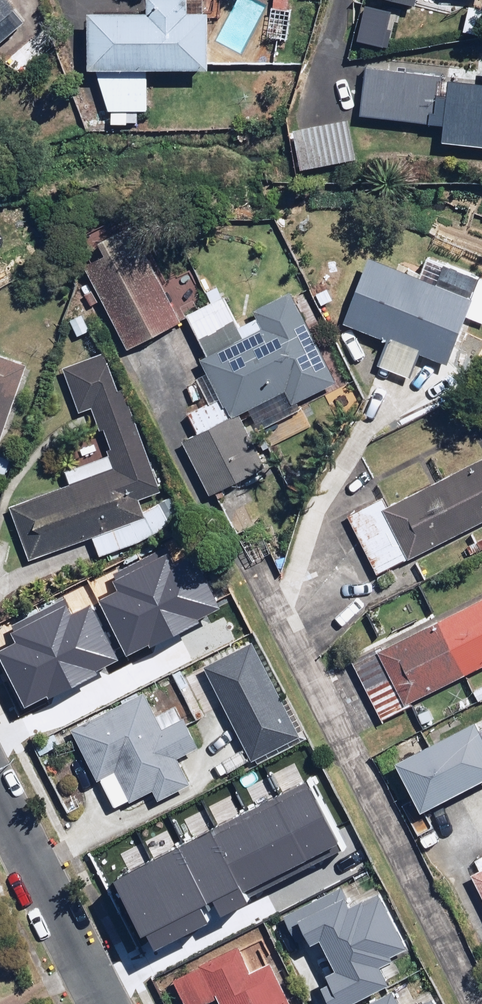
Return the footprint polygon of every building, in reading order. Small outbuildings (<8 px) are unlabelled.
[(29,15),(17,0),(0,0),(0,39),(29,15)] [(150,15),(89,12),(87,67),(107,68),(105,108),(149,110),(150,69),(206,71),(208,11),(187,10),(188,0),(150,0),(150,15)] [(267,40),(291,43),(296,0),(272,0),(267,40)] [(357,41),(386,49),(399,0),(368,0),(357,41)] [(443,143),(481,147),(481,81),(450,77),(449,93),(440,92),(442,73),(364,65),(358,116),(376,118),(374,132),(403,136),(405,121),(445,125),(443,143)] [(358,161),(350,117),(290,128),(298,172),(358,161)] [(180,320),(126,220),(76,247),(130,346),(180,320)] [(472,296),(371,259),(347,321),(394,339),(383,368),(413,379),(421,356),(446,365),(472,296)] [(241,411),(250,406),(271,447),(317,423),(304,399),(337,382),(291,292),(252,312),(255,317),(241,324),(225,294),(188,313),(208,352),(200,356),(221,397),(231,416),(241,411)] [(163,490),(107,348),(60,367),(78,413),(93,408),(111,452),(63,471),(68,484),(13,506),(35,560),(92,537),(100,557),(156,534),(142,498),(163,490)] [(25,364),(0,356),(0,438),(25,364)] [(231,416),(221,397),(190,414),(199,432),(183,440),(211,494),(268,465),(241,411),(231,416)] [(389,510),(382,497),(346,516),(378,576),(418,555),(481,522),(481,462),(389,510)] [(105,612),(133,669),(229,622),(199,562),(176,573),(169,559),(115,585),(124,603),(105,612)] [(351,664),(376,715),(481,663),(481,600),(351,664)] [(1,660),(29,718),(125,671),(95,610),(72,621),(65,607),(11,633),(20,651),(1,660)] [(301,734),(253,640),(204,664),(252,759),(301,734)] [(161,723),(146,691),(72,727),(109,805),(127,797),(130,803),(155,791),(160,802),(195,786),(182,758),(200,750),(182,713),(161,723)] [(477,721),(398,760),(424,812),(481,783),(481,731),(477,721)] [(279,795),(247,812),(283,877),(314,860),(279,795)] [(247,812),(216,829),(251,894),(283,877),(247,812)] [(216,829),(184,846),(220,911),(251,894),(216,829)] [(184,846),(153,864),(188,928),(220,911),(184,846)] [(153,864),(121,881),(157,946),(188,928),(153,864)] [(330,1003),(354,1003),(391,986),(380,965),(410,950),(381,891),(351,905),(343,888),(287,915),(299,940),(307,936),(311,946),(320,941),(334,970),(326,974),(329,981),(321,985),(330,1003)] [(239,946),(175,977),(188,1003),(208,1003),(218,999),(221,1003),(291,1003),(261,943),(242,952),(239,946)] [(396,993),(373,1003),(401,1003),(396,993)]
